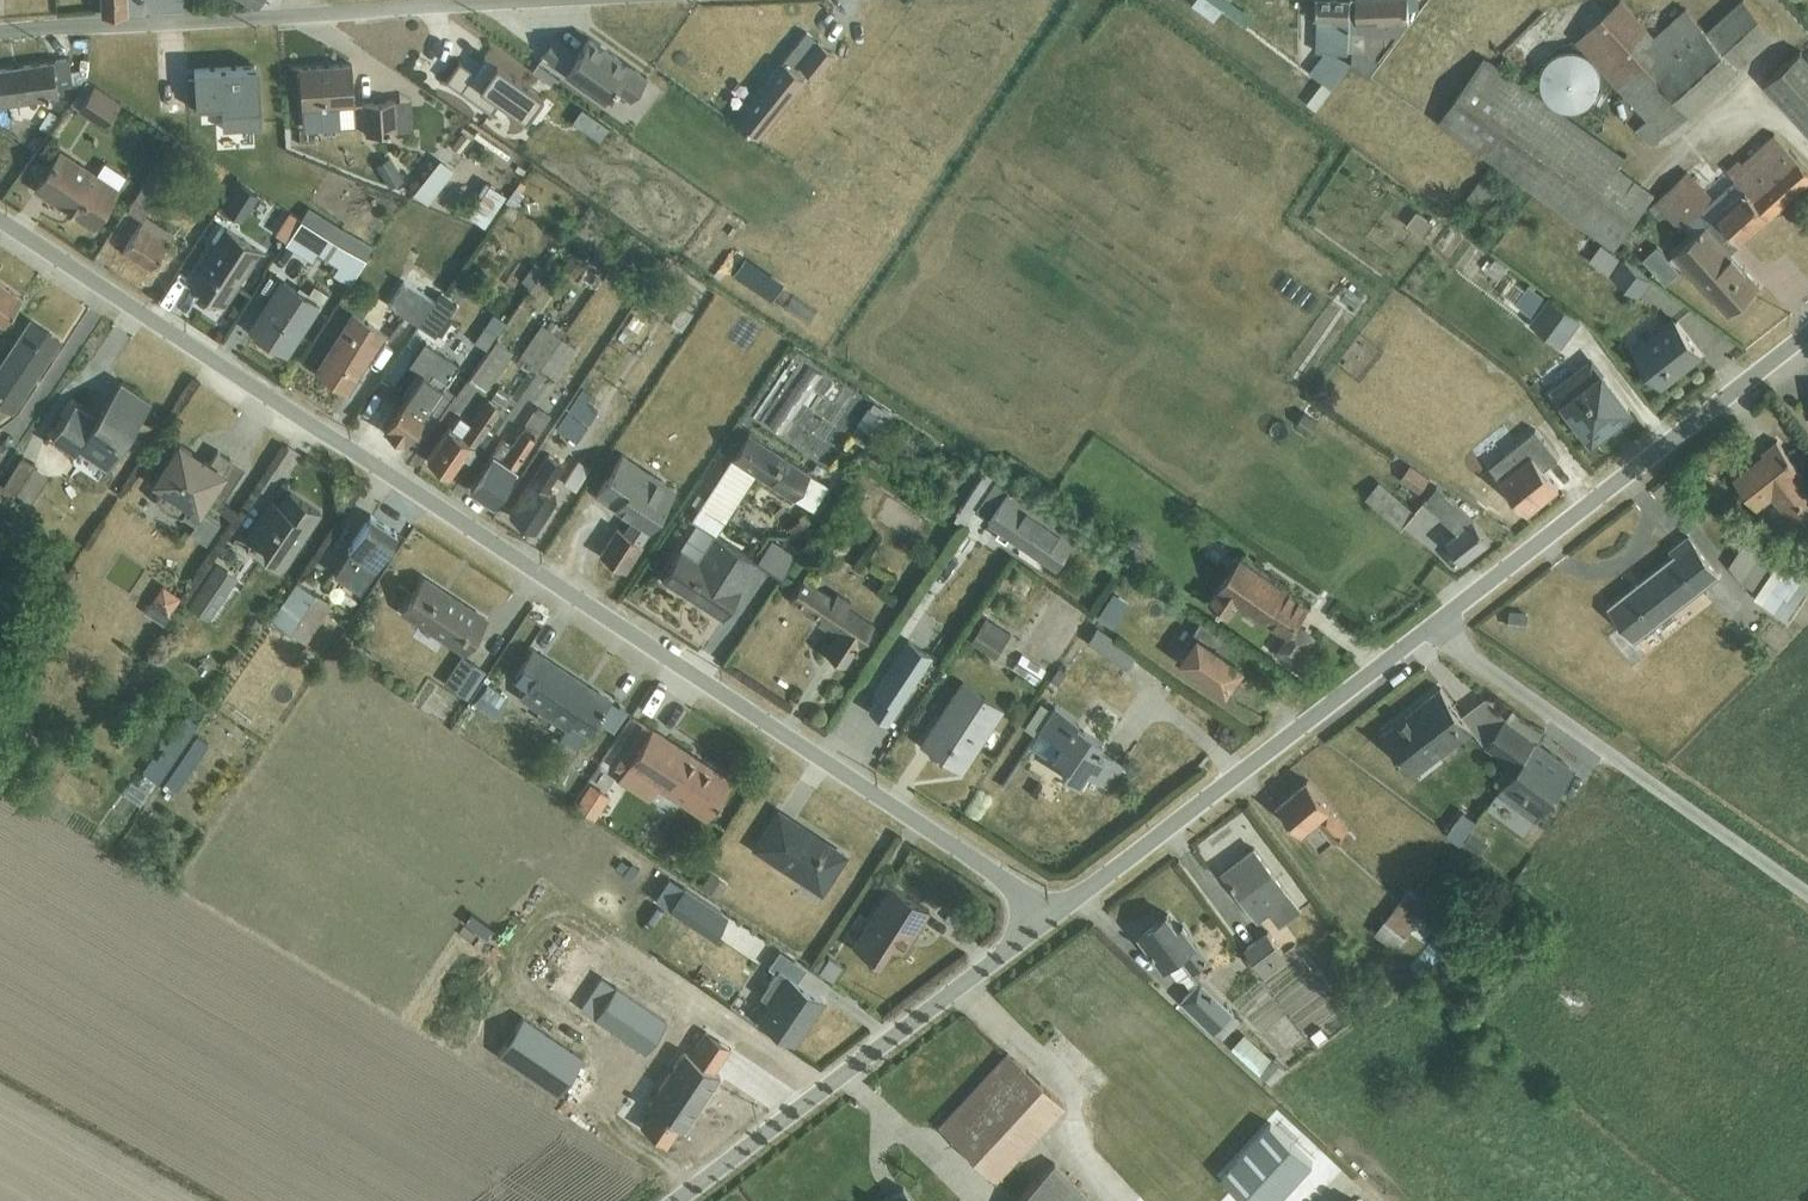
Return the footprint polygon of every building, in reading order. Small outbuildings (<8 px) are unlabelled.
[(102,12),(128,11),(128,0),(101,0),(102,12)] [(1247,24),(1254,15),(1235,0),(1215,0),(1247,24)] [(1352,0),(1310,0),(1309,17),(1318,17),(1318,34),(1329,35),(1328,45),(1324,51),(1310,71),(1334,89),(1354,62),(1334,50),(1350,51),(1350,48),(1352,0)] [(1350,48),(1353,48),(1353,60),(1369,72),(1377,60),(1365,49),(1365,35),(1359,35),(1358,0),(1352,0),(1350,48)] [(1365,35),(1400,35),(1410,21),(1409,9),(1418,8),(1418,0),(1358,0),(1359,35),(1365,35)] [(1578,38),(1648,118),(1638,128),(1652,145),(1777,34),(1746,0),(1739,0),(1708,29),(1687,8),(1655,35),(1624,0),(1619,0),(1578,38)] [(441,34),(457,102),(494,94),(479,25),(441,34)] [(783,61),(804,77),(809,71),(800,65),(818,40),(807,31),(783,61)] [(1329,35),(1318,34),(1317,47),(1324,51),(1328,45),(1329,35)] [(589,37),(566,70),(605,98),(613,86),(631,99),(646,78),(589,37)] [(800,65),(809,71),(815,77),(834,53),(818,40),(800,65)] [(1765,83),(1807,129),(1807,56),(1803,50),(1765,83)] [(1486,55),(1439,121),(1615,248),(1657,191),(1619,166),(1627,156),(1486,55)] [(0,66),(0,103),(59,95),(59,91),(64,90),(63,83),(73,82),(69,56),(0,66)] [(804,77),(783,61),(736,120),(757,137),(804,77)] [(352,62),(300,65),(304,124),(341,121),(341,125),(356,123),(352,62)] [(120,99),(96,82),(87,76),(71,99),(79,105),(78,107),(104,124),(120,99)] [(396,99),(398,130),(414,129),(412,98),(396,99)] [(398,130),(396,99),(364,101),(366,132),(398,130)] [(1771,216),(1807,183),(1807,168),(1775,132),(1743,161),(1740,158),(1727,169),(1736,178),(1771,216)] [(61,147),(36,185),(94,224),(127,174),(105,159),(98,170),(61,147)] [(391,155),(377,163),(391,187),(404,179),(391,155)] [(440,157),(413,191),(428,202),(454,168),(440,157)] [(1771,216),(1736,178),(1716,197),(1688,170),(1649,206),(1670,228),(1676,224),(1681,230),(1690,223),(1698,232),(1676,253),(1730,312),(1761,285),(1730,252),(1771,216)] [(143,217),(123,248),(152,266),(154,263),(170,273),(182,255),(165,244),(174,230),(146,213),(165,184),(149,174),(127,208),(143,217)] [(224,206),(220,212),(229,218),(233,212),(241,218),(258,191),(240,179),(238,182),(235,180),(221,204),(224,206)] [(483,195),(469,215),(485,225),(506,194),(486,180),(478,192),(483,195)] [(302,215),(366,257),(374,244),(310,202),(302,215)] [(288,238),(302,215),(290,208),(275,231),(288,238)] [(302,215),(288,238),(286,241),(312,257),(318,248),(334,258),(328,267),(351,281),(366,257),(302,215)] [(228,227),(195,277),(207,285),(204,291),(208,294),(207,296),(210,298),(211,296),(223,303),(260,246),(228,227)] [(1603,242),(1590,259),(1641,295),(1653,278),(1603,242)] [(1657,242),(1642,256),(1665,281),(1680,268),(1657,242)] [(574,251),(564,266),(577,275),(587,259),(574,251)] [(1495,256),(1486,270),(1499,279),(1509,265),(1495,256)] [(413,267),(390,304),(420,322),(444,287),(413,267)] [(286,277),(253,327),(285,347),(317,298),(321,300),(327,290),(313,282),(307,291),(286,277)] [(3,323),(23,296),(17,292),(0,280),(0,321),(3,323)] [(1534,285),(1525,299),(1539,309),(1531,322),(1564,345),(1583,319),(1534,285)] [(441,293),(420,324),(436,334),(456,304),(441,293)] [(354,312),(317,368),(349,389),(386,332),(354,312)] [(494,313),(476,339),(488,348),(506,321),(494,313)] [(1674,315),(1632,347),(1661,385),(1703,352),(1674,315)] [(0,365),(0,400),(12,408),(60,337),(31,318),(0,365)] [(539,367),(561,335),(566,328),(551,318),(546,325),(542,323),(521,355),(539,367)] [(561,335),(539,367),(555,378),(577,347),(561,335)] [(497,339),(470,378),(486,390),(514,351),(497,339)] [(425,414),(440,391),(447,382),(434,373),(446,355),(424,341),(409,364),(422,373),(385,428),(406,442),(425,414)] [(1591,357),(1553,386),(1594,438),(1631,409),(1591,357)] [(75,399),(53,435),(75,450),(78,445),(108,465),(152,398),(121,377),(97,414),(75,399)] [(449,426),(428,457),(450,472),(460,458),(466,463),(511,395),(498,386),(472,424),(460,416),(452,428),(449,426)] [(584,387),(569,408),(590,422),(598,410),(587,403),(593,394),(584,387)] [(440,391),(425,414),(436,422),(452,399),(440,391)] [(874,402),(858,423),(878,437),(890,420),(888,419),(891,413),(874,402)] [(503,438),(471,486),(493,501),(551,414),(538,405),(513,445),(503,438)] [(568,411),(557,427),(576,441),(589,425),(568,411)] [(622,471),(653,488),(678,444),(629,417),(587,494),(604,503),(622,471)] [(1537,428),(1491,465),(1528,511),(1560,486),(1546,468),(1560,457),(1537,428)] [(760,560),(757,559),(715,534),(756,473),(813,508),(829,483),(749,431),(705,496),(698,491),(691,501),(699,506),(691,518),(697,522),(662,577),(724,617),(760,560)] [(1735,477),(1759,508),(1773,497),(1787,513),(1789,511),(1803,529),(1807,525),(1807,477),(1778,439),(1763,451),(1765,453),(1735,477)] [(210,491),(232,456),(218,447),(209,460),(180,441),(154,481),(162,486),(156,496),(159,499),(166,507),(184,513),(195,520),(190,527),(206,538),(219,517),(201,505),(210,491)] [(9,501),(14,493),(25,500),(27,496),(31,498),(48,472),(34,463),(35,461),(22,453),(4,481),(0,478),(0,496),(9,501)] [(549,453),(510,512),(535,528),(556,496),(546,489),(564,463),(549,453)] [(232,456),(210,491),(222,499),(244,464),(232,456)] [(579,459),(564,482),(576,490),(591,467),(579,459)] [(1412,463),(1401,478),(1420,491),(1431,476),(1412,463)] [(975,507),(995,478),(985,469),(953,518),(963,525),(975,507)] [(995,478),(975,507),(1000,528),(996,533),(1006,540),(1009,533),(1055,564),(1076,534),(995,478)] [(1380,480),(1367,496),(1402,526),(1419,506),(1390,483),(1388,486),(1380,480)] [(1438,485),(1425,500),(1447,518),(1440,527),(1451,536),(1447,539),(1464,561),(1492,539),(1475,518),(1438,485)] [(270,496),(246,531),(267,546),(264,552),(283,564),(321,509),(291,488),(280,504),(270,496)] [(552,534),(584,546),(600,503),(569,491),(552,534)] [(871,496),(850,495),(849,513),(870,513),(871,496)] [(371,513),(337,564),(363,582),(397,530),(371,513)] [(1676,554),(1611,605),(1636,638),(1719,573),(1690,536),(1673,549),(1676,554)] [(757,559),(760,560),(781,576),(795,554),(772,537),(757,559)] [(1127,538),(1115,554),(1141,572),(1153,555),(1127,538)] [(1748,538),(1731,565),(1743,581),(1754,588),(1775,556),(1748,538)] [(58,552),(39,561),(45,575),(65,566),(58,552)] [(1248,604),(1265,617),(1288,632),(1276,650),(1297,665),(1299,662),(1304,666),(1312,654),(1304,648),(1314,636),(1297,624),(1311,603),(1241,554),(1234,557),(1227,566),(1229,572),(1210,599),(1232,614),(1242,601),(1248,604)] [(215,559),(187,601),(210,617),(238,574),(215,559)] [(1755,597),(1787,619),(1807,588),(1807,579),(1781,560),(1755,597)] [(423,577),(400,612),(465,653),(488,619),(423,577)] [(804,577),(790,598),(820,618),(818,621),(827,627),(828,624),(838,630),(824,650),(846,664),(874,621),(849,606),(853,600),(838,591),(835,596),(804,577)] [(297,578),(270,616),(307,641),(333,602),(297,578)] [(163,581),(144,608),(163,621),(181,594),(163,581)] [(1113,591),(1097,616),(1114,626),(1130,602),(1113,591)] [(1265,617),(1248,604),(1247,612),(1258,620),(1265,617)] [(1511,610),(1509,626),(1527,628),(1529,612),(1511,610)] [(986,617),(971,641),(996,657),(1011,633),(986,617)] [(1191,646),(1183,656),(1229,689),(1244,667),(1239,664),(1248,652),(1203,621),(1188,644),(1191,646)] [(1098,626),(1087,641),(1126,667),(1136,652),(1098,626)] [(880,694),(870,710),(888,722),(933,654),(909,639),(875,690),(880,694)] [(597,718),(610,699),(533,649),(514,679),(526,686),(520,696),(567,727),(561,736),(575,746),(597,718)] [(1022,653),(1012,668),(1037,684),(1047,669),(1022,653)] [(463,655),(450,675),(472,691),(486,670),(463,655)] [(963,680),(921,744),(961,770),(1003,706),(963,680)] [(488,682),(474,700),(495,717),(509,698),(488,682)] [(1474,728),(1463,714),(1442,686),(1383,731),(1415,774),(1474,728)] [(1463,714),(1474,728),(1486,744),(1505,715),(1486,696),(1463,714)] [(610,699),(597,718),(614,730),(627,710),(610,699)] [(1041,701),(1024,727),(1036,735),(1030,745),(1051,759),(1053,756),(1068,766),(1062,774),(1080,786),(1088,773),(1109,787),(1125,763),(1100,747),(1104,742),(1077,725),(1080,721),(1054,706),(1052,709),(1041,701)] [(1508,717),(1540,738),(1544,730),(1514,708),(1508,717)] [(153,754),(142,769),(158,779),(198,721),(186,713),(156,756),(153,754)] [(1505,715),(1486,744),(1511,760),(1495,781),(1502,787),(1540,738),(1508,717),(1505,715)] [(623,772),(653,726),(644,721),(614,767),(623,772)] [(653,726),(623,772),(618,780),(650,801),(659,787),(707,819),(733,779),(653,726)] [(1540,738),(1502,787),(1500,790),(1538,819),(1577,768),(1540,738)] [(546,776),(562,788),(577,768),(561,756),(546,776)] [(1309,779),(1279,803),(1304,834),(1319,821),(1335,841),(1339,838),(1346,847),(1357,838),(1309,779)] [(132,780),(124,792),(141,803),(148,792),(132,780)] [(590,781),(575,805),(595,818),(611,794),(590,781)] [(1463,808),(1446,832),(1460,842),(1477,818),(1463,808)] [(779,811),(754,850),(820,893),(845,855),(779,811)] [(1473,830),(1465,842),(1481,853),(1489,841),(1473,830)] [(1255,847),(1224,871),(1261,919),(1271,910),(1281,924),(1302,909),(1255,847)] [(711,871),(702,885),(719,896),(728,882),(711,871)] [(892,884),(853,944),(880,961),(892,942),(899,947),(907,935),(911,938),(930,908),(892,884)] [(1409,888),(1375,932),(1397,949),(1412,930),(1425,939),(1444,914),(1409,888)] [(1200,979),(1192,988),(1181,999),(1224,1038),(1242,1019),(1235,1012),(1237,1010),(1205,980),(1206,979),(1199,970),(1213,958),(1198,940),(1195,940),(1183,924),(1179,926),(1169,913),(1141,933),(1167,967),(1170,966),(1182,957),(1200,979)] [(1268,929),(1245,947),(1264,970),(1286,952),(1268,929)] [(779,966),(797,979),(805,968),(767,942),(757,957),(776,970),(779,966)] [(829,956),(819,970),(834,980),(843,965),(829,956)] [(1182,957),(1170,966),(1180,978),(1185,978),(1192,988),(1200,979),(1182,957)] [(597,959),(570,999),(641,1048),(663,1016),(637,999),(643,990),(597,959)] [(779,966),(776,970),(760,993),(771,1001),(759,1018),(793,1041),(824,997),(797,979),(779,966)] [(539,1008),(505,1058),(557,1095),(592,1045),(539,1008)] [(691,1054),(715,1070),(731,1047),(710,1033),(707,1030),(691,1054)] [(1227,1053),(1266,1089),(1288,1068),(1276,1056),(1274,1057),(1246,1032),(1227,1053)] [(1118,1046),(1073,1089),(1098,1115),(1084,1128),(1154,1200),(1260,1200),(1263,1198),(1118,1046)] [(715,1070),(691,1054),(685,1051),(649,1103),(653,1106),(640,1124),(668,1143),(681,1124),(685,1127),(721,1074),(715,1070)] [(1008,1051),(939,1125),(996,1180),(1066,1104),(1008,1051)] [(1017,1200),(1095,1200),(1057,1161),(1017,1200)] [(884,1200),(915,1200),(903,1186),(884,1200)]
